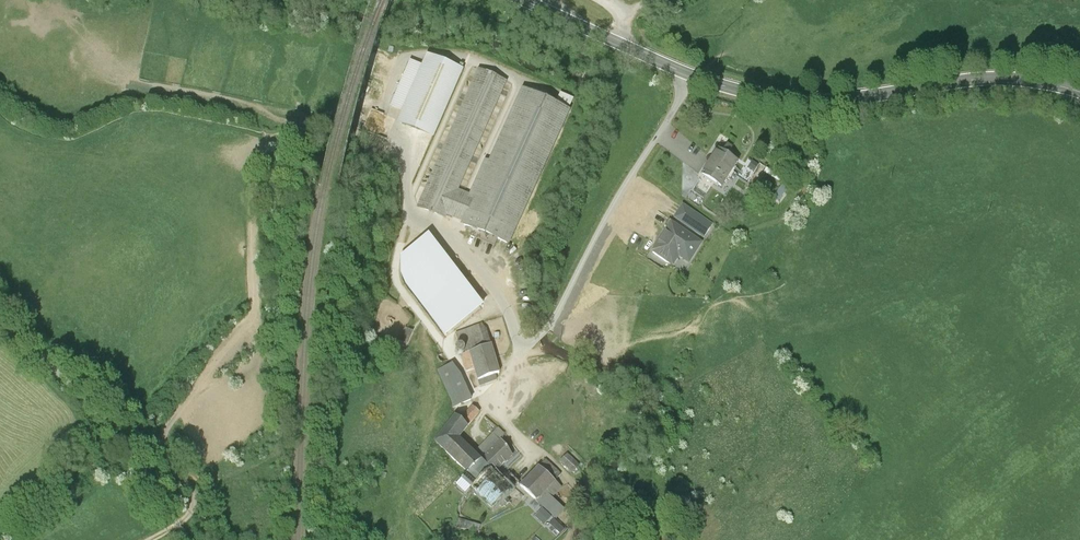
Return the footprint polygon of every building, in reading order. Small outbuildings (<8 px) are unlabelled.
[(398,118),(433,134),(462,71),(427,55),(422,66),(410,60),(391,102),(403,108),(398,118)] [(474,199),(469,196),(456,191),(504,84),(477,71),(418,204),(445,216),(446,212),(465,220),(474,199)] [(568,112),(523,92),(490,164),(485,162),(469,196),(474,199),(465,220),(463,223),(508,243),(568,112)] [(738,162),(717,149),(702,175),(722,187),(738,162)] [(689,190),(702,199),(709,190),(695,181),(689,190)] [(683,206),(675,219),(704,237),(712,224),(683,206)] [(670,223),(651,254),(672,267),(678,257),(689,264),(702,242),(670,223)] [(469,350),(490,343),(486,329),(481,323),(455,331),(461,352),(469,350)] [(413,329),(405,326),(399,340),(405,341),(407,343),(413,329)] [(405,341),(399,340),(370,332),(369,339),(403,348),(405,341)] [(478,378),(499,371),(490,343),(469,350),(478,378)] [(453,406),(471,398),(460,372),(452,362),(437,369),(453,401),(453,406)] [(472,404),(461,417),(468,424),(480,411),(472,404)] [(481,458),(474,451),(459,437),(469,426),(468,424),(461,417),(456,413),(432,439),(468,472),(481,458)] [(474,451),(481,458),(500,438),(505,433),(498,427),(474,451)] [(481,458),(492,469),(495,472),(512,455),(500,438),(481,458)] [(567,454),(561,461),(572,472),(579,465),(567,454)] [(492,469),(481,458),(468,472),(462,478),(472,487),(492,469)] [(545,459),(539,466),(555,481),(561,474),(545,459)] [(539,466),(520,485),(556,518),(564,510),(552,498),(562,487),(555,481),(539,466)] [(492,508),(513,490),(495,472),(492,469),(472,487),(492,508)]
